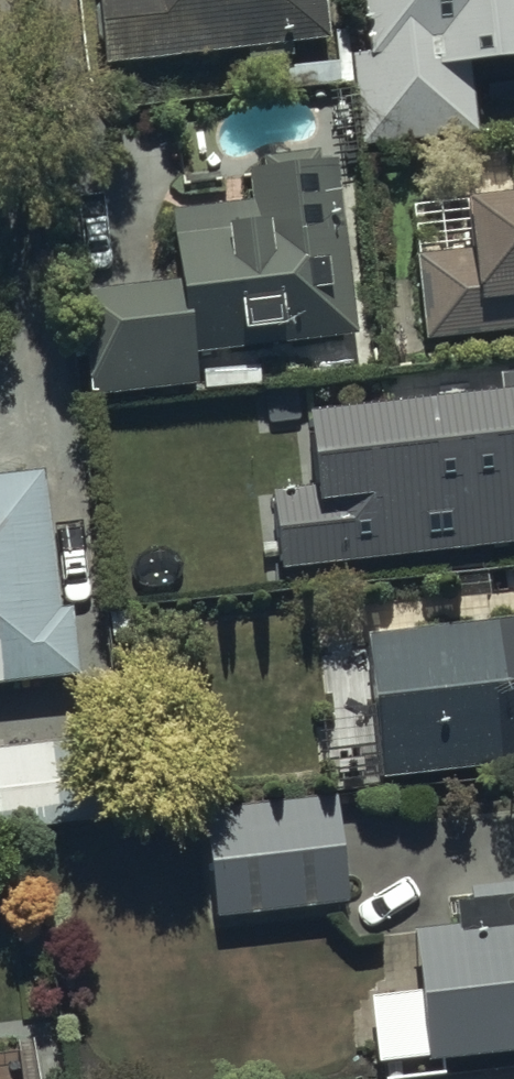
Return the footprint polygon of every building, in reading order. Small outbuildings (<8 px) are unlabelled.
[(105,76),(246,60),(248,73),(292,67),(290,55),(324,51),(318,0),(96,0),(105,76)] [(405,13),(398,13),(403,79),(470,74),(468,53),(513,50),(513,0),(404,0),(405,13)] [(459,84),(357,92),(362,158),(464,150),(459,84)] [(463,88),(466,139),(513,136),(513,84),(463,88)] [(247,208),(170,219),(179,283),(74,298),(90,406),(196,391),(193,365),(361,341),(337,173),(318,175),(315,152),(241,163),(247,208)] [(464,218),(467,259),(415,263),(421,348),(513,341),(513,214),(464,218)] [(307,435),(314,503),(269,507),(276,582),(513,558),(513,382),(497,384),(501,414),(363,428),(362,412),(335,415),(337,432),(307,435)] [(39,482),(0,486),(0,696),(79,687),(71,623),(55,624),(39,482)] [(365,648),(380,792),(513,778),(513,632),(365,648)] [(0,757),(0,830),(2,843),(95,828),(81,744),(0,757)] [(198,823),(211,930),(348,912),(335,806),(198,823)] [(369,1003),(376,1073),(427,1069),(428,1074),(513,1067),(513,894),(469,897),(470,916),(457,916),(458,936),(416,939),(420,1000),(369,1003)]
